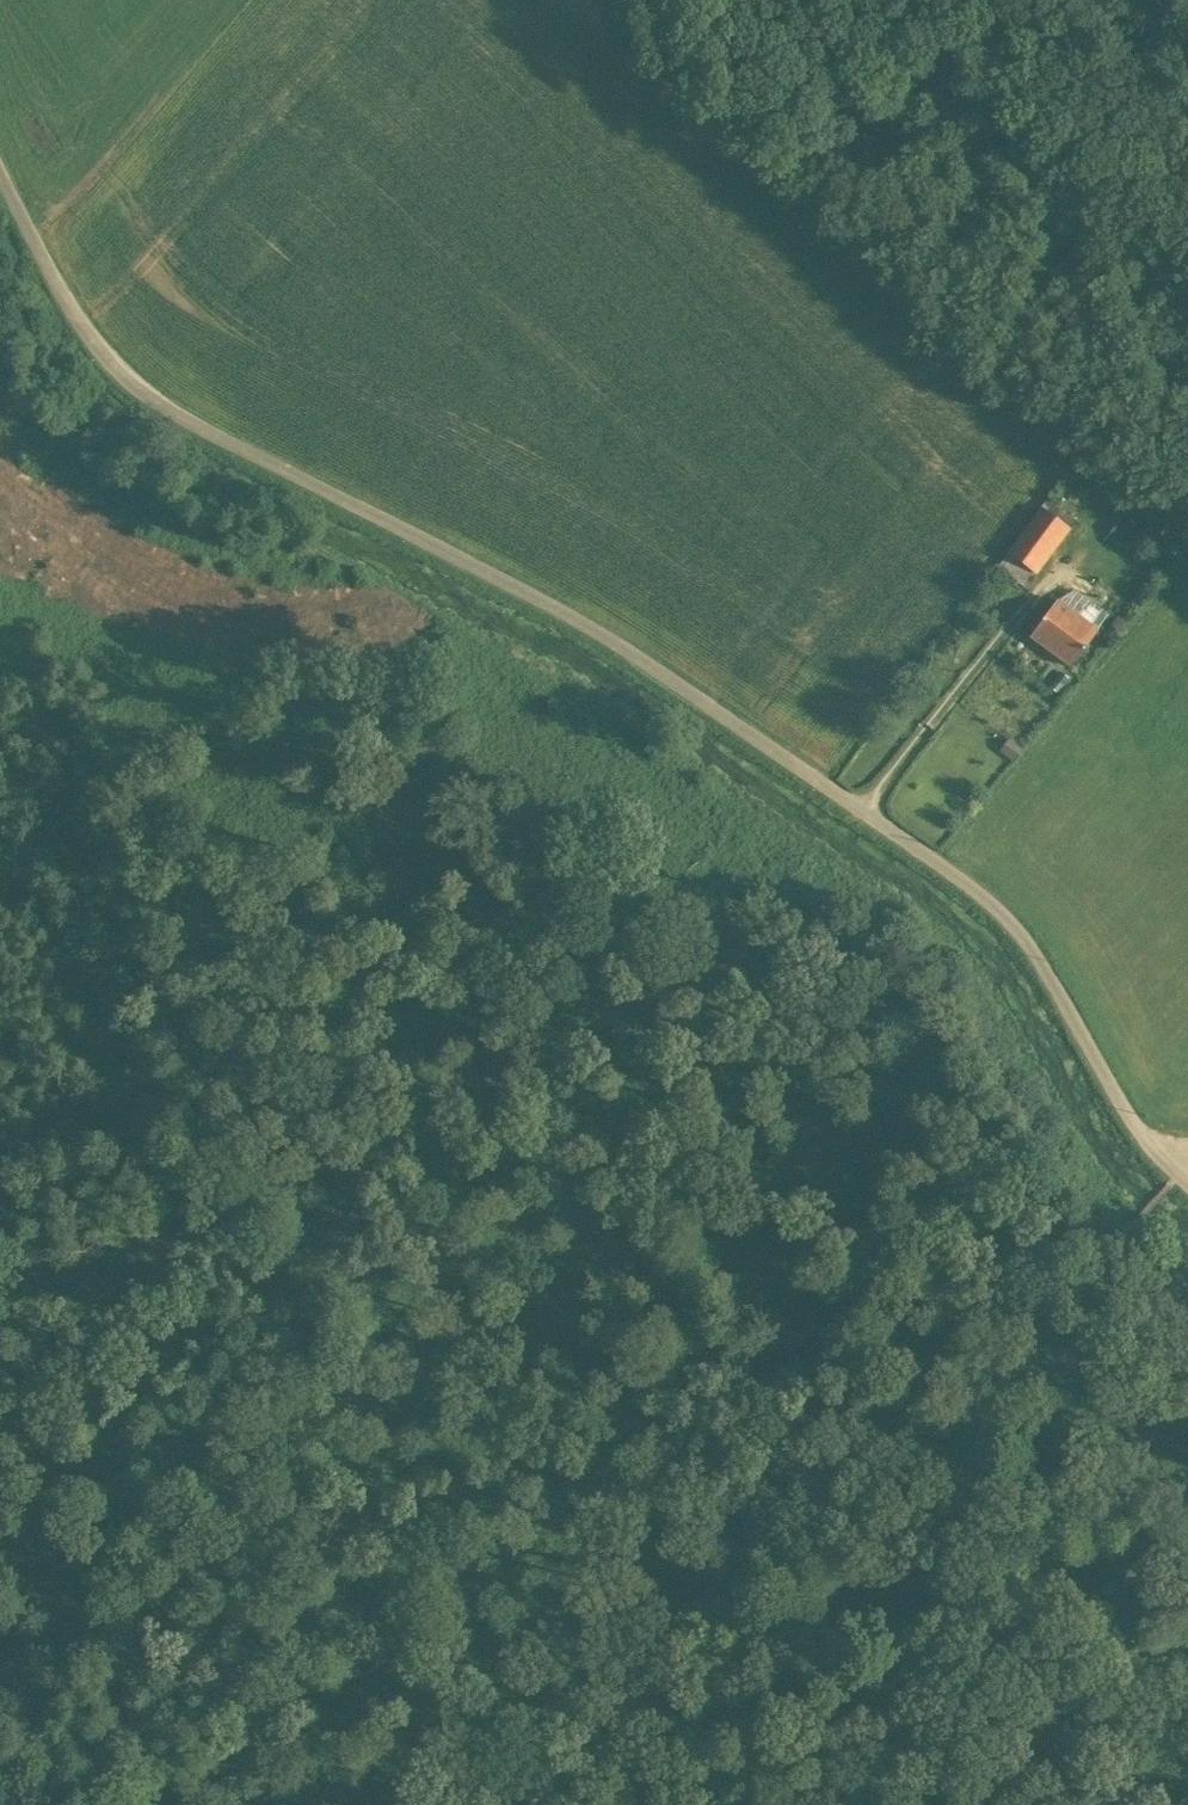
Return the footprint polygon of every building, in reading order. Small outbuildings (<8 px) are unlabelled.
[(1042,509),(1009,553),(1036,573),(1069,529),(1042,509)] [(1036,573),(1009,553),(998,567),(1025,587),(1036,573)] [(1098,631),(1057,601),(1031,637),(1072,667),(1098,631)]
